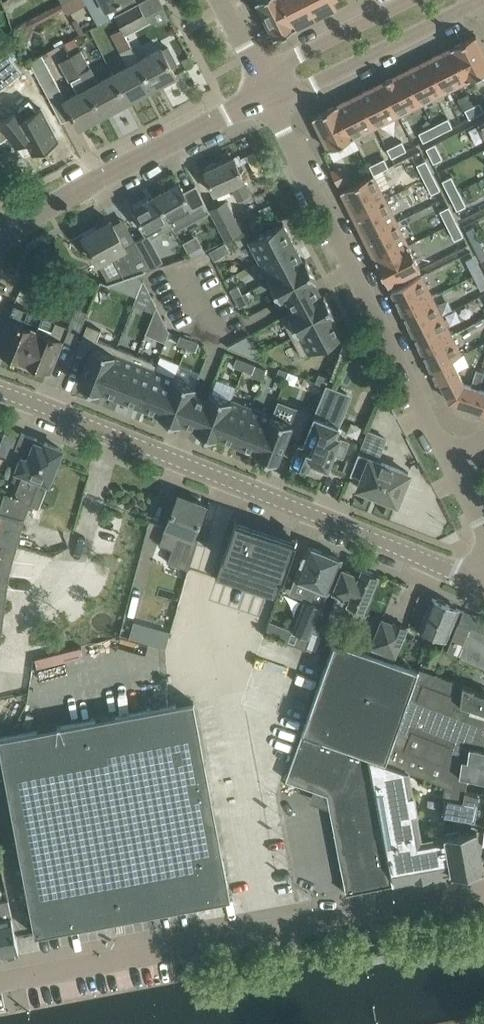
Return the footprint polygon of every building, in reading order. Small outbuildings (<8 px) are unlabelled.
[(67,0),(40,0),(32,4),(30,0),(15,0),(26,21),(62,2),(67,0)] [(62,2),(68,13),(86,3),(84,0),(67,0),(62,2)] [(106,9),(111,17),(138,2),(137,0),(102,0),(106,9)] [(295,25),(283,0),(257,0),(274,36),(295,25)] [(315,15),(307,0),(283,0),(295,25),(315,15)] [(315,15),(336,5),(333,0),(307,0),(315,15)] [(122,28),(125,34),(148,22),(138,2),(117,14),(124,27),(122,28)] [(128,101),(130,100),(154,88),(139,59),(125,34),(122,28),(111,34),(128,65),(113,73),(128,101)] [(476,35),(452,47),(463,70),(469,79),(478,74),(483,71),(483,50),(476,35)] [(162,47),(139,59),(154,88),(177,75),(172,66),(177,63),(169,47),(163,50),(162,47)] [(445,91),(469,79),(463,70),(452,47),(429,58),(440,81),(445,91)] [(91,67),(81,50),(71,55),(103,115),(128,101),(113,73),(100,80),(93,66),(91,67)] [(0,56),(0,88),(22,70),(7,51),(0,56)] [(50,99),(63,92),(42,53),(30,59),(50,99)] [(422,102),(445,91),(440,81),(429,58),(406,70),(417,93),(422,102)] [(399,114),(422,102),(417,93),(406,70),(383,81),(399,114)] [(78,92),(64,99),(79,127),(103,115),(80,73),(70,78),(78,92)] [(376,125),(399,114),(383,81),(360,93),(376,125)] [(353,137),(376,125),(360,93),(337,104),(353,137)] [(0,122),(0,138),(2,140),(8,135),(16,145),(26,156),(33,152),(50,143),(57,139),(54,133),(41,108),(38,109),(29,99),(0,122)] [(483,111),(483,110),(480,102),(465,109),(470,118),(483,111)] [(329,149),(353,137),(337,104),(313,116),(324,139),(329,148),(329,149)] [(448,117),(434,125),(438,134),(453,126),(448,117)] [(434,125),(419,132),(424,141),(438,134),(434,125)] [(392,157),(407,150),(402,141),(388,148),(392,157)] [(434,162),(443,158),(435,143),(426,148),(434,162)] [(238,198),(239,198),(250,193),(234,157),(205,170),(215,194),(233,186),(238,198)] [(374,174),(389,167),(384,158),(370,165),(374,174)] [(424,179),(433,174),(428,164),(426,159),(417,164),(424,179)] [(347,179),(343,172),(340,166),(331,170),(332,173),(338,185),(347,180),(347,179)] [(386,198),(374,175),(374,174),(372,175),(342,189),(341,190),(353,214),(381,201),(386,198)] [(431,193),(441,189),(439,185),(433,174),(424,179),(431,193)] [(450,195),(459,190),(452,176),(443,180),(450,195)] [(197,189),(186,195),(180,183),(157,195),(169,218),(173,225),(172,225),(175,231),(211,211),(196,184),(195,185),(197,189)] [(457,209),(466,205),(459,190),(450,195),(457,209)] [(172,225),(173,225),(169,218),(157,195),(134,208),(148,234),(136,241),(150,267),(164,261),(158,251),(150,238),(172,225)] [(392,224),(397,221),(386,198),(381,201),(353,214),(365,237),(392,224)] [(230,215),(224,204),(214,209),(219,220),(230,215)] [(449,206),(440,210),(447,225),(456,220),(451,211),(449,206)] [(111,220),(84,235),(93,253),(99,264),(113,257),(124,277),(139,272),(146,269),(150,267),(136,241),(125,246),(111,220)] [(456,220),(447,225),(454,240),(464,235),(462,232),(456,220)] [(404,247),(409,244),(397,221),(392,224),(365,237),(376,260),(404,247)] [(260,260),(294,242),(283,222),(249,240),(260,260)] [(475,246),(482,242),(474,227),(467,231),(475,246)] [(304,261),(304,260),(294,242),(260,260),(270,279),(304,261)] [(483,260),(483,246),(482,242),(475,246),(482,261),(483,260)] [(421,268),(412,250),(409,244),(404,247),(376,260),(388,284),(389,284),(407,275),(421,268)] [(215,259),(222,255),(217,246),(210,251),(215,259)] [(474,275),(482,271),(474,256),(466,259),(474,275)] [(304,261),(270,279),(280,299),(286,296),(287,297),(288,296),(287,295),(313,281),(314,283),(315,282),(314,281),(317,279),(306,259),(304,260),(304,261)] [(474,275),(481,289),(483,288),(483,275),(482,271),(474,275)] [(110,282),(109,285),(136,296),(137,296),(144,280),(139,272),(124,277),(110,282)] [(402,311),(433,295),(423,275),(392,290),(392,289),(391,289),(402,311)] [(288,296),(287,297),(293,310),(281,316),(292,336),(332,314),(333,315),(335,314),(324,294),(322,295),(315,282),(314,283),(313,281),(287,295),(288,296)] [(235,298),(243,294),(238,285),(230,289),(235,298)] [(240,307),(247,302),(243,294),(235,298),(240,307)] [(154,312),(157,305),(151,295),(146,308),(154,312)] [(412,331),(443,315),(433,295),(402,311),(412,331)] [(29,309),(14,303),(4,330),(7,331),(0,349),(0,351),(10,355),(8,359),(22,365),(37,329),(24,323),(29,309)] [(154,312),(151,318),(146,331),(157,336),(162,325),(166,322),(157,305),(154,312)] [(77,339),(88,311),(77,307),(70,326),(55,320),(50,334),(37,329),(22,365),(36,370),(37,366),(48,371),(56,351),(59,352),(66,334),(77,339)] [(343,334),(333,315),(332,314),(292,336),(302,356),(343,334)] [(422,351),(453,335),(443,315),(412,331),(422,351)] [(97,339),(101,329),(88,324),(77,350),(90,355),(78,383),(100,392),(101,389),(100,389),(117,346),(97,339)] [(187,346),(190,338),(181,335),(177,343),(187,346)] [(432,371),(453,360),(464,355),(453,335),(422,351),(432,371)] [(240,352),(250,346),(244,336),(229,345),(228,347),(240,352)] [(196,350),(199,342),(190,338),(187,346),(196,350)] [(120,397),(137,354),(117,346),(100,389),(101,389),(120,397)] [(155,369),(158,362),(137,354),(120,397),(140,405),(155,369)] [(243,369),(246,361),(237,357),(234,365),(243,369)] [(476,369),(471,386),(466,384),(453,360),(432,371),(438,382),(440,381),(450,401),(469,407),(481,371),(476,369)] [(252,372),(256,364),(246,361),(243,369),(252,372)] [(286,379),(289,371),(279,367),(276,375),(286,379)] [(175,377),(155,369),(140,405),(160,413),(175,377)] [(483,390),(479,388),(483,372),(481,371),(469,407),(483,412),(483,390)] [(325,385),(329,377),(319,373),(316,381),(325,385)] [(160,413),(159,415),(180,423),(181,421),(195,426),(196,425),(197,425),(207,398),(206,398),(207,396),(193,391),(196,385),(175,377),(160,413)] [(368,400),(380,391),(373,380),(361,389),(368,400)] [(340,423),(353,394),(329,384),(303,444),(299,442),(292,459),(308,466),(310,460),(328,467),(334,452),(343,456),(350,440),(341,436),(342,434),(338,432),(341,424),(340,423)] [(196,425),(195,426),(196,427),(195,429),(217,438),(218,435),(217,435),(231,399),(210,391),(208,397),(207,396),(206,398),(207,398),(197,425),(196,425)] [(237,443),(251,407),(231,399),(217,435),(218,435),(237,443)] [(257,451),(272,415),(251,407),(237,443),(256,451),(257,451)] [(301,438),(311,412),(297,407),(291,423),(272,415),(257,451),(256,451),(256,453),(277,462),(288,433),(301,438)] [(386,438),(368,430),(351,473),(362,477),(358,486),(397,502),(409,472),(377,460),(386,438)] [(2,634),(9,575),(25,519),(31,504),(38,506),(48,482),(54,467),(62,448),(22,432),(19,438),(5,432),(0,444),(0,453),(11,457),(18,460),(14,470),(15,471),(12,480),(20,482),(15,496),(6,493),(0,515),(0,634),(2,634)] [(178,494),(166,526),(167,527),(167,525),(179,530),(172,548),(167,561),(168,562),(187,569),(189,569),(198,539),(194,537),(206,505),(178,494)] [(277,598),(296,540),(236,520),(217,578),(277,598)] [(329,591),(335,577),(342,558),(308,545),(295,577),(329,591)] [(364,608),(378,573),(357,565),(354,572),(343,567),(333,590),(337,592),(328,615),(342,621),(350,602),(364,608)] [(446,640),(459,608),(433,597),(419,629),(446,640)] [(318,622),(316,621),(323,606),(306,599),(293,630),(305,635),(301,646),(307,649),(315,629),(318,622)] [(178,606),(158,600),(152,617),(173,623),(178,606)] [(464,611),(459,608),(446,640),(441,650),(483,668),(483,619),(464,611)] [(368,650),(395,659),(408,626),(382,617),(368,650)] [(154,635),(144,668),(156,671),(165,638),(154,635)] [(395,659),(368,650),(356,645),(336,638),(302,731),(286,779),(327,794),(346,893),(394,884),(370,755),(386,761),(420,667),(395,659)] [(428,645),(422,661),(435,666),(441,650),(428,645)] [(474,686),(421,666),(420,667),(386,761),(405,767),(446,784),(443,796),(463,800),(464,790),(467,775),(483,778),(483,690),(473,687),(474,686)] [(31,914),(35,934),(231,897),(194,700),(0,737),(0,746),(31,914)] [(386,761),(370,755),(394,884),(441,875),(452,873),(483,867),(481,853),(477,831),(477,827),(460,830),(445,833),(446,837),(418,842),(413,812),(418,811),(415,793),(409,794),(405,767),(386,761)] [(464,790),(463,800),(443,796),(436,795),(432,811),(457,816),(460,830),(477,827),(477,831),(483,832),(483,827),(483,792),(464,790)] [(15,934),(9,901),(0,902),(0,917),(0,919),(0,957),(19,953),(15,934)]
